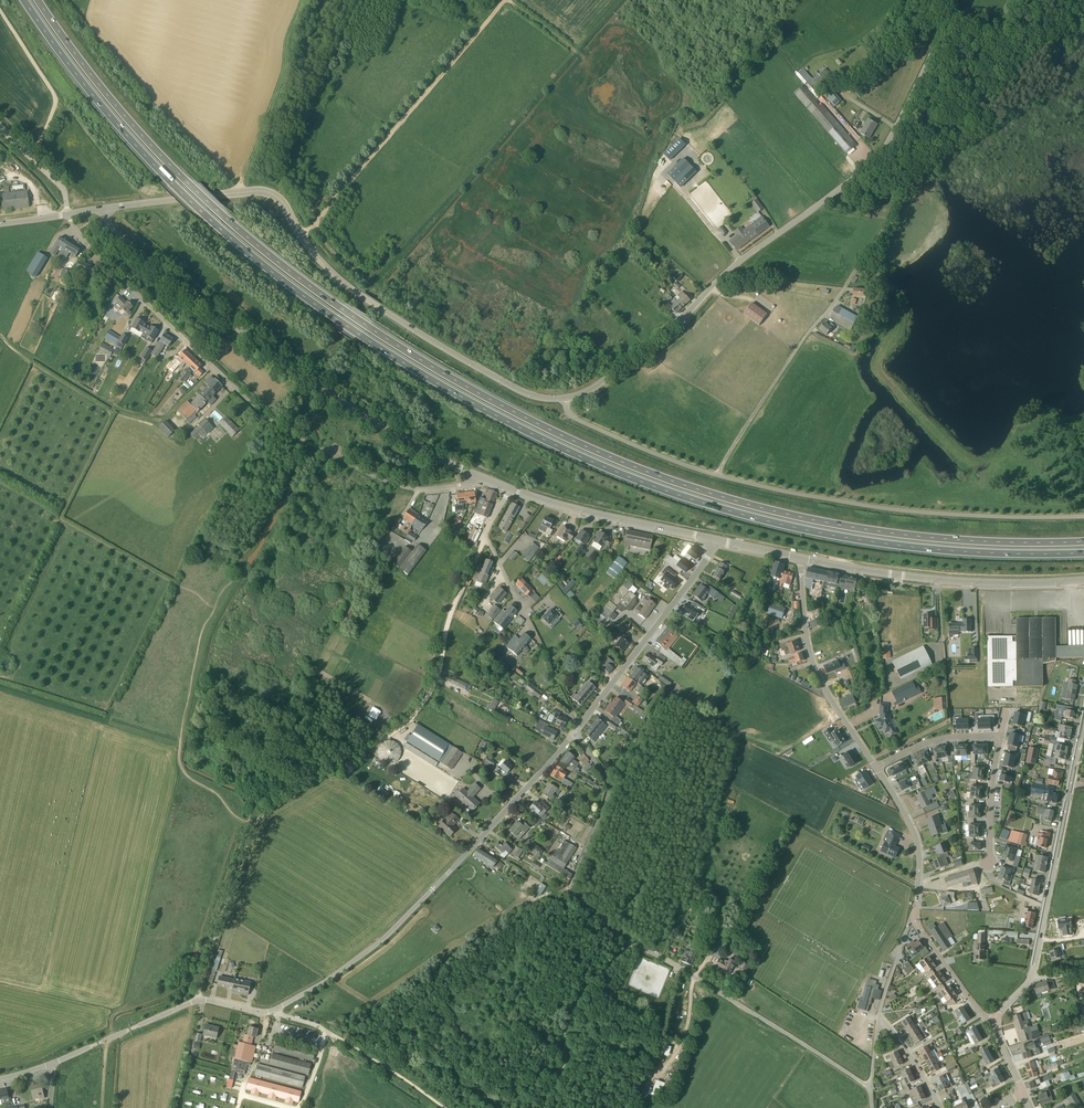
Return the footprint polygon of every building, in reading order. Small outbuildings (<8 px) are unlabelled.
[(812,85),(818,92),(832,80),(834,78),(826,68),(818,75),(821,77),(812,85)] [(857,145),(839,124),(822,104),(819,107),(802,87),(794,93),(847,154),(857,145)] [(838,101),(831,90),(825,95),(832,105),(838,101)] [(872,131),(876,124),(868,119),(861,134),(870,139),(874,132),(872,131)] [(676,142),(664,154),(670,160),(673,157),(686,145),(679,139),(676,142)] [(675,181),(681,187),(697,172),(690,165),(675,181)] [(1,194),(2,210),(29,207),(28,191),(1,194)] [(737,251),(757,236),(769,226),(762,217),(761,218),(754,223),(750,226),(744,231),(741,227),(735,231),(738,236),(730,242),(737,251)] [(63,249),(68,241),(60,237),(56,245),(51,254),(55,256),(60,247),(62,248),(63,249)] [(60,251),(66,255),(68,256),(69,253),(76,257),(81,249),(68,241),(63,249),(62,248),(60,251)] [(36,277),(47,258),(38,253),(27,272),(36,277)] [(98,269),(80,261),(74,273),(83,277),(85,272),(95,277),(98,269)] [(63,291),(71,273),(64,269),(60,279),(61,280),(57,288),(63,291)] [(674,284),(673,285),(678,289),(680,286),(676,282),(678,280),(674,277),(672,279),(673,280),(671,282),(674,284)] [(853,296),(865,297),(866,290),(854,289),(853,296)] [(691,300),(687,296),(685,294),(685,295),(682,292),(678,296),(680,299),(679,300),(684,307),(691,300)] [(122,307),(121,308),(128,315),(131,312),(129,310),(133,307),(128,302),(126,303),(120,297),(116,301),(122,307)] [(676,314),(684,307),(679,300),(671,308),(676,314)] [(752,303),(744,315),(760,326),(768,315),(752,303)] [(856,318),(842,309),(837,307),(836,309),(835,308),(830,317),(838,321),(836,323),(850,330),(856,318)] [(130,319),(125,317),(122,323),(117,320),(112,330),(122,335),(130,319)] [(143,333),(148,326),(144,324),(144,323),(137,318),(132,328),(139,332),(140,331),(143,333)] [(834,326),(831,323),(828,326),(825,323),(820,329),(827,335),(832,329),(834,326)] [(151,343),(153,340),(159,331),(151,326),(151,327),(148,326),(143,333),(141,337),(151,343)] [(121,337),(109,330),(104,338),(116,345),(121,337)] [(118,342),(124,345),(128,338),(123,334),(118,342)] [(157,358),(159,354),(165,344),(169,347),(173,339),(165,334),(151,355),(157,358)] [(114,349),(102,343),(98,350),(110,357),(114,349)] [(146,348),(141,357),(142,358),(140,361),(144,364),(152,351),(146,348)] [(179,365),(190,354),(185,350),(179,357),(180,357),(175,362),(167,372),(172,376),(180,366),(179,365)] [(189,367),(196,359),(190,354),(179,365),(180,366),(182,368),(186,364),(189,367)] [(202,366),(201,365),(196,359),(189,367),(188,368),(186,371),(185,372),(186,373),(183,376),(179,380),(183,383),(185,381),(191,374),(190,373),(193,370),(200,377),(204,372),(200,368),(202,366)] [(651,371),(660,363),(657,359),(648,366),(651,371)] [(200,395),(207,402),(222,386),(215,379),(204,391),(201,388),(197,392),(200,395)] [(207,402),(200,395),(190,405),(187,401),(178,411),(187,420),(186,421),(189,424),(196,417),(195,415),(207,402)] [(209,416),(190,434),(195,439),(199,435),(202,438),(213,427),(213,426),(216,423),(209,416)] [(220,424),(233,437),(239,430),(226,417),(220,424)] [(157,427),(166,436),(173,430),(164,420),(157,427)] [(487,518),(497,493),(489,489),(485,501),(479,499),(474,513),(487,518)] [(465,493),(466,504),(476,502),(475,492),(465,493)] [(464,504),(466,504),(465,493),(457,494),(458,504),(457,505),(458,511),(465,510),(464,504)] [(514,499),(498,529),(506,533),(520,507),(516,505),(519,501),(514,499)] [(413,524),(418,516),(419,515),(409,509),(403,518),(412,524),(412,525),(413,524)] [(460,523),(464,516),(461,515),(459,519),(457,518),(456,521),(460,523)] [(413,524),(412,525),(417,528),(421,531),(427,523),(418,516),(413,524)] [(541,525),(539,530),(544,533),(550,536),(553,530),(550,529),(553,521),(545,517),(541,525)] [(399,518),(393,526),(397,528),(402,519),(399,518)] [(557,536),(565,541),(567,538),(571,540),(574,534),(571,532),(571,531),(563,526),(557,536)] [(472,527),(468,537),(471,539),(470,540),(475,542),(480,531),(472,527)] [(575,552),(580,555),(585,549),(581,547),(583,544),(584,545),(589,537),(587,536),(588,535),(581,530),(576,539),(582,543),(580,546),(575,552)] [(653,536),(638,533),(627,531),(624,544),(650,549),(653,536)] [(594,542),(602,547),(604,544),(609,547),(613,542),(607,538),(608,537),(600,532),(594,542)] [(416,537),(413,535),(409,533),(404,540),(410,543),(412,540),(414,541),(416,537)] [(529,562),(539,547),(532,542),(522,557),(529,562)] [(412,552),(405,547),(392,563),(408,575),(426,551),(418,544),(412,552)] [(692,558),(694,559),(695,560),(696,558),(697,558),(699,555),(699,554),(696,551),(697,551),(694,548),(693,549),(691,547),(683,556),(689,561),(692,558)] [(608,558),(613,552),(609,549),(604,554),(608,558)] [(513,551),(508,558),(513,561),(518,555),(513,551)] [(682,571),(684,573),(685,573),(687,570),(687,571),(690,568),(689,567),(690,566),(686,564),(687,563),(684,561),(683,561),(681,560),(679,563),(668,554),(663,561),(680,573),(682,571)] [(615,579),(627,563),(619,556),(606,572),(615,579)] [(552,565),(556,567),(557,565),(558,565),(561,560),(557,558),(552,565)] [(485,585),(494,563),(485,559),(482,567),(478,565),(472,580),(485,585)] [(713,576),(721,580),(728,566),(721,562),(718,568),(718,567),(713,576)] [(783,570),(785,565),(775,562),(771,576),(780,579),(781,579),(783,570)] [(826,582),(828,572),(808,568),(806,579),(807,588),(812,589),(814,580),(826,583),(826,582)] [(794,574),(783,570),(781,579),(780,579),(777,589),(782,591),(784,584),(790,585),(794,574)] [(838,585),(840,575),(828,572),(826,582),(827,583),(826,587),(837,589),(837,587),(838,585)] [(669,586),(672,589),(678,582),(667,573),(661,580),(665,584),(663,587),(667,589),(669,586)] [(854,591),(857,579),(840,575),(838,585),(837,587),(850,591),(854,591)] [(535,592),(521,578),(515,583),(529,598),(535,592)] [(719,593),(718,593),(705,583),(702,586),(700,585),(693,595),(701,602),(707,595),(707,594),(714,599),(719,593)] [(600,613),(606,618),(607,619),(608,617),(613,620),(617,615),(613,612),(619,605),(620,607),(622,605),(626,608),(636,597),(632,593),(622,585),(600,613)] [(499,588),(491,598),(498,604),(506,593),(499,588)] [(742,597),(741,596),(733,591),(731,595),(737,599),(736,601),(738,602),(735,607),(738,609),(743,602),(742,601),(744,599),(742,597)] [(650,612),(656,604),(645,597),(641,602),(645,605),(644,607),(650,612)] [(698,605),(693,602),(690,606),(685,604),(683,609),(682,610),(696,618),(699,612),(699,611),(696,609),(698,606),(698,605)] [(783,618),(785,612),(785,609),(771,604),(768,613),(783,618)] [(490,612),(488,615),(493,619),(500,610),(494,605),(489,611),(490,612)] [(503,629),(517,611),(511,606),(505,613),(502,610),(493,621),(503,629)] [(644,607),(642,609),(638,606),(634,611),(645,619),(650,612),(644,607)] [(550,610),(547,613),(547,612),(544,614),(545,615),(542,618),(543,619),(542,620),(545,623),(545,622),(549,625),(557,617),(559,619),(563,616),(556,609),(553,612),(550,610)] [(925,627),(929,627),(929,630),(936,630),(936,619),(932,619),(932,615),(924,615),(925,627)] [(519,616),(515,620),(521,625),(525,621),(519,616)] [(1016,620),(1016,624),(1016,631),(1016,637),(1012,637),(988,637),(988,664),(988,682),(988,687),(1043,686),(1043,664),(1056,661),(1056,658),(1083,658),(1083,646),(1072,646),(1056,647),(1056,618),(1051,618),(1047,618),(1025,619),(1020,619),(1016,619),(1016,620)] [(572,623),(576,627),(580,623),(577,619),(572,623)] [(818,625),(815,620),(809,622),(811,628),(818,625)] [(949,624),(949,635),(959,635),(959,632),(971,632),(971,620),(963,620),(963,623),(949,624)] [(627,628),(620,623),(616,628),(623,633),(627,628)] [(656,642),(663,648),(659,652),(681,667),(687,660),(683,657),(680,661),(667,650),(677,637),(667,628),(656,642)] [(517,656),(531,639),(524,633),(517,642),(513,638),(511,640),(506,647),(507,648),(517,656)] [(621,637),(615,646),(623,651),(629,643),(624,640),(627,637),(624,635),(621,637)] [(780,646),(782,651),(784,650),(786,655),(800,651),(797,641),(788,644),(788,643),(780,646)] [(501,652),(502,651),(498,648),(493,655),(497,658),(501,652)] [(900,677),(931,662),(924,649),(894,664),(900,677)] [(501,652),(497,658),(514,670),(515,668),(502,658),(504,654),(501,652)] [(804,660),(802,653),(794,656),(795,657),(789,659),(790,663),(796,661),(797,663),(804,660)] [(656,670),(659,665),(661,666),(664,661),(658,657),(656,660),(647,654),(643,660),(653,667),(652,668),(656,670)] [(605,667),(603,669),(609,674),(613,669),(616,666),(608,659),(603,664),(605,667)] [(594,660),(591,663),(598,670),(601,667),(594,660)] [(835,670),(836,673),(846,669),(845,665),(841,667),(838,661),(825,667),(827,673),(835,670)] [(591,665),(588,668),(594,674),(597,671),(591,665)] [(644,688),(641,686),(648,677),(643,673),(644,673),(636,667),(628,678),(636,684),(632,689),(636,692),(639,694),(644,688)] [(672,683),(666,679),(662,676),(659,680),(669,686),(672,683)] [(452,678),(450,677),(447,681),(450,682),(450,684),(454,686),(455,685),(465,690),(467,684),(453,677),(452,678)] [(636,684),(628,678),(622,687),(629,692),(632,689),(636,684)] [(1069,684),(1066,699),(1074,701),(1078,685),(1075,685),(1076,681),(1069,679),(1068,683),(1069,684)] [(800,684),(808,689),(811,684),(802,680),(800,684)] [(896,700),(893,702),(895,706),(922,693),(918,684),(915,686),(913,681),(892,691),(896,700)] [(589,682),(574,700),(580,705),(595,688),(589,682)] [(539,698),(543,693),(536,687),(535,688),(529,684),(525,688),(539,698)] [(848,694),(849,696),(839,700),(843,708),(860,701),(857,695),(853,696),(852,693),(848,694)] [(638,706),(643,700),(637,695),(632,702),(638,706)] [(605,711),(613,717),(614,717),(618,710),(619,711),(625,704),(616,698),(612,703),(611,703),(605,711)] [(494,712),(499,702),(493,699),(488,708),(494,712)] [(638,706),(632,702),(627,699),(624,702),(630,706),(628,708),(644,719),(648,714),(638,707),(638,706)] [(888,704),(880,704),(880,714),(880,718),(874,721),(879,730),(883,728),(885,733),(889,731),(891,736),(897,733),(895,728),(894,729),(890,721),(890,719),(890,715),(888,714),(888,704)] [(1061,710),(1060,716),(1074,719),(1075,712),(1072,711),(1073,708),(1057,705),(1056,709),(1061,710)] [(377,719),(381,710),(372,707),(368,716),(377,719)] [(564,728),(568,720),(560,716),(561,713),(554,710),(552,715),(550,714),(548,720),(551,722),(564,728)] [(1019,713),(1015,712),(1014,719),(1024,721),(1026,721),(1028,712),(1020,710),(1019,713)] [(984,719),(984,729),(991,729),(991,725),(995,725),(995,715),(990,715),(990,719),(984,719)] [(618,726),(618,725),(621,722),(614,717),(613,717),(611,720),(618,726)] [(956,730),(963,730),(962,720),(962,717),(953,717),(953,724),(956,724),(956,730)] [(591,739),(604,723),(598,718),(585,734),(591,739)] [(1022,727),(1024,721),(1014,719),(1012,725),(1022,727)] [(549,725),(539,720),(536,726),(544,730),(541,735),(553,741),(557,732),(547,728),(549,725)] [(615,730),(618,726),(611,721),(608,724),(615,730)] [(418,725),(404,747),(436,766),(439,761),(451,769),(462,753),(453,747),(418,725)] [(1060,732),(1071,734),(1072,728),(1061,725),(1060,732)] [(830,728),(824,732),(830,742),(833,740),(838,747),(846,742),(838,730),(833,733),(830,728)] [(627,739),(630,735),(623,729),(620,733),(627,739)] [(1060,732),(1057,731),(1055,737),(1046,736),(1045,739),(1057,741),(1058,738),(1059,738),(1069,741),(1071,734),(1060,732)] [(1010,733),(1009,739),(1019,742),(1020,735),(1010,733)] [(1018,748),(1019,742),(1009,739),(1008,745),(1018,748)] [(1045,739),(1045,740),(1044,743),(1049,744),(1049,743),(1048,750),(1052,751),(1056,751),(1067,754),(1068,747),(1056,745),(1057,741),(1045,739)] [(397,744),(394,742),(389,741),(385,742),(381,744),(379,748),(378,753),(379,757),(382,760),(385,763),(390,764),(394,763),(398,760),(400,756),(401,752),(400,748),(397,744)] [(488,743),(483,741),(480,747),(484,750),(488,743)] [(974,746),(974,752),(971,752),(971,759),(971,763),(975,764),(975,754),(987,754),(987,755),(988,755),(989,748),(987,748),(987,746),(986,746),(986,744),(975,744),(975,745),(975,746),(974,746)] [(951,752),(952,759),(955,759),(955,756),(961,756),(961,746),(955,746),(955,752),(951,752)] [(967,746),(961,746),(961,756),(967,756),(967,759),(971,759),(971,752),(967,752),(967,746)] [(946,747),(940,748),(942,758),(948,757),(948,760),(952,759),(951,752),(947,753),(946,747)] [(931,756),(933,763),(937,762),(936,759),(942,758),(940,748),(933,750),(935,756),(931,756)] [(1038,750),(1029,748),(1026,763),(1035,765),(1038,750)] [(851,767),(859,762),(851,750),(843,755),(851,767)] [(1056,751),(1052,751),(1051,757),(1047,756),(1046,760),(1052,763),(1056,763),(1057,758),(1065,760),(1067,754),(1056,751)] [(564,756),(577,767),(579,764),(573,759),(575,758),(568,752),(564,756)] [(925,753),(919,756),(923,765),(929,762),(930,765),(933,763),(931,756),(927,758),(925,753)] [(1006,754),(1004,760),(1014,762),(1016,756),(1006,754)] [(576,769),(577,767),(564,756),(560,761),(567,767),(567,766),(578,774),(580,772),(576,769)] [(916,764),(913,765),(916,771),(919,770),(920,770),(925,768),(923,765),(919,756),(913,758),(916,764)] [(495,763),(488,758),(485,757),(482,762),(492,768),(495,763)] [(1013,768),(1014,762),(1004,760),(1003,766),(1013,768)] [(509,763),(506,761),(500,767),(507,773),(512,767),(508,764),(509,763)] [(974,767),(973,773),(983,774),(984,768),(978,768),(978,764),(975,764),(971,763),(971,767),(974,767)] [(563,770),(562,769),(557,766),(555,770),(554,769),(553,771),(553,772),(550,776),(563,784),(562,786),(561,785),(561,786),(567,789),(571,782),(564,778),(567,773),(562,771),(563,770)] [(898,779),(905,776),(904,774),(903,773),(904,772),(902,766),(898,768),(897,767),(893,769),(894,770),(889,772),(890,773),(889,774),(891,777),(892,777),(897,775),(898,779)] [(1052,776),(1049,776),(1048,783),(1058,786),(1059,781),(1061,781),(1063,772),(1054,770),(1052,776)] [(858,771),(851,775),(855,780),(858,779),(864,789),(873,784),(865,771),(860,773),(860,774),(858,771)] [(983,781),(983,774),(973,773),(973,779),(970,779),(969,782),(976,783),(977,780),(983,781)] [(1006,782),(1005,786),(1011,787),(1013,777),(1001,775),(1000,781),(1006,782)] [(906,780),(898,784),(902,791),(910,788),(911,792),(921,788),(918,779),(908,783),(906,780)] [(972,786),(971,792),(981,793),(982,787),(976,787),(976,783),(969,782),(969,786),(972,786)] [(1029,786),(1023,783),(1020,789),(1026,792),(1029,786)] [(467,792),(463,789),(456,796),(467,806),(469,805),(473,809),(479,803),(473,797),(480,789),(475,784),(467,792)] [(561,791),(556,788),(550,784),(546,790),(545,789),(542,794),(553,800),(555,796),(552,795),(554,792),(559,794),(561,791)] [(1031,792),(1045,795),(1044,801),(1056,803),(1058,795),(1053,793),(1054,788),(1047,787),(1047,788),(1033,785),(1031,792)] [(932,795),(937,793),(934,787),(925,792),(925,791),(917,795),(923,808),(931,804),(929,801),(928,797),(932,795)] [(980,800),(981,793),(971,792),(970,798),(967,798),(967,802),(974,802),(974,799),(980,800)] [(530,808),(541,818),(544,814),(544,813),(549,808),(543,802),(540,805),(539,804),(536,802),(535,804),(534,804),(530,808)] [(969,812),(980,812),(980,806),(974,806),(974,802),(967,802),(967,806),(970,806),(970,812),(969,812)] [(1043,809),(1038,808),(1037,815),(1041,816),(1040,822),(1050,825),(1051,822),(1052,822),(1053,818),(1055,811),(1043,809)] [(967,818),(967,821),(974,822),(974,818),(980,818),(980,812),(969,812),(969,818),(967,818)] [(452,826),(455,823),(458,819),(452,813),(446,820),(445,819),(439,826),(450,836),(456,829),(452,826)] [(943,822),(940,823),(938,816),(927,820),(932,836),(942,833),(942,834),(948,832),(944,821),(942,821),(943,822)] [(540,824),(542,821),(536,817),(533,822),(538,826),(540,824)] [(974,825),(974,822),(967,821),(967,825),(969,825),(968,831),(980,831),(980,825),(974,825)] [(509,831),(519,840),(525,833),(529,828),(524,822),(521,825),(517,822),(509,831)] [(1002,828),(1000,838),(1008,840),(1010,831),(1002,828)] [(967,837),(967,841),(974,841),(974,837),(980,837),(980,831),(968,831),(970,831),(970,837),(967,837)] [(1020,833),(1012,831),(1009,842),(1017,844),(1026,846),(1027,842),(1025,842),(1027,835),(1020,833)] [(1048,843),(1049,841),(1050,833),(1044,831),(1043,835),(1037,833),(1036,837),(1038,838),(1037,846),(1041,846),(1041,847),(1046,848),(1047,843),(1048,843)] [(899,849),(895,847),(900,835),(892,832),(887,843),(885,842),(881,851),(895,858),(899,849)] [(576,848),(572,845),(564,841),(560,848),(555,851),(549,860),(547,863),(543,861),(542,862),(543,863),(549,866),(570,880),(572,874),(563,869),(569,860),(568,859),(569,856),(571,857),(574,851),(573,850),(575,848),(576,849),(576,848)] [(974,844),(974,841),(967,841),(967,844),(970,844),(970,851),(980,851),(980,844),(974,844)] [(494,847),(501,853),(500,855),(499,855),(503,857),(504,858),(512,849),(505,843),(501,846),(497,842),(496,844),(496,845),(494,847)] [(949,852),(948,852),(945,843),(936,846),(939,855),(947,852),(948,853),(949,852)] [(532,844),(529,850),(533,852),(532,855),(538,859),(543,850),(532,844)] [(1006,846),(1004,852),(1014,855),(1016,849),(1017,849),(1018,846),(1012,844),(1010,847),(1006,846)] [(519,848),(514,856),(520,860),(525,852),(519,848)] [(479,849),(474,856),(497,871),(502,863),(498,860),(479,849)] [(1013,865),(1018,866),(1023,850),(1018,849),(1013,865)] [(949,857),(948,853),(947,852),(939,855),(940,858),(934,860),(937,869),(948,865),(946,858),(949,857)] [(1014,855),(1004,852),(1002,859),(1006,860),(1005,863),(1008,864),(1012,866),(1013,862),(1012,862),(1014,855)] [(1048,858),(1039,856),(1036,855),(1035,863),(1038,863),(1046,865),(1048,858)] [(542,862),(537,859),(535,862),(533,861),(531,864),(533,865),(538,868),(539,865),(540,866),(543,863),(542,862)] [(954,861),(956,867),(962,865),(961,859),(954,861)] [(1046,865),(1038,863),(1035,863),(1033,870),(1045,873),(1046,865)] [(1012,866),(1008,864),(1007,867),(1002,866),(1000,873),(1010,875),(1012,869),(1013,870),(1014,866),(1012,866)] [(968,872),(972,884),(977,883),(974,870),(968,872)] [(963,887),(972,884),(968,872),(944,879),(947,888),(962,883),(963,887)] [(1010,875),(1000,873),(998,879),(1002,880),(1001,884),(1008,886),(1009,882),(1008,882),(1010,875)] [(1031,886),(1040,888),(1041,881),(1032,879),(1031,886)] [(548,888),(544,885),(539,893),(543,896),(548,888)] [(1038,896),(1040,888),(1031,886),(1029,894),(1038,896)] [(956,901),(954,897),(955,893),(947,892),(941,894),(942,896),(940,897),(941,899),(940,900),(943,907),(951,904),(956,901)] [(1024,908),(1022,918),(1025,919),(1024,927),(1032,929),(1036,914),(1028,912),(1028,909),(1024,908)] [(1063,928),(1064,936),(1073,934),(1072,934),(1072,927),(1072,926),(1071,918),(1066,919),(1066,917),(1061,918),(1061,919),(1058,920),(1059,928),(1063,928)] [(724,927),(717,923),(714,928),(720,932),(724,927)] [(944,923),(940,925),(931,931),(944,951),(951,946),(947,940),(952,936),(944,923)] [(918,941),(915,943),(913,941),(906,947),(909,951),(913,948),(916,952),(923,947),(918,941)] [(1056,946),(1057,950),(1050,952),(1052,959),(1060,957),(1059,952),(1063,951),(1061,944),(1056,946)] [(985,946),(977,945),(976,945),(975,960),(984,960),(985,946)] [(681,961),(691,965),(697,951),(691,948),(689,952),(686,950),(681,961)] [(212,983),(223,951),(218,949),(213,969),(208,982),(212,983)] [(729,976),(736,962),(728,957),(726,961),(725,960),(724,962),(719,959),(715,965),(723,969),(721,972),(729,976)] [(923,968),(933,961),(931,958),(930,958),(929,957),(920,963),(923,968)] [(933,961),(923,968),(925,971),(923,973),(926,977),(934,972),(932,969),(936,967),(935,965),(933,961)] [(749,965),(743,962),(739,969),(746,973),(749,965)] [(934,983),(943,976),(941,972),(940,973),(939,971),(935,974),(934,972),(926,977),(928,980),(931,978),(934,983)] [(233,989),(235,980),(219,976),(217,985),(233,989)] [(943,976),(934,983),(937,987),(934,988),(937,991),(944,986),(942,984),(946,981),(945,979),(946,979),(943,976)] [(235,980),(233,989),(232,992),(248,995),(251,982),(235,979),(235,980)] [(1041,993),(1049,990),(1047,981),(1033,985),(1036,994),(1037,996),(1038,997),(1041,996),(1041,995),(1041,993)] [(866,991),(864,999),(860,998),(857,1008),(868,1011),(870,1004),(871,1005),(872,1000),(871,1000),(872,998),(875,999),(876,996),(873,995),(875,988),(878,989),(879,985),(867,982),(865,990),(866,991)] [(944,997),(954,990),(951,987),(949,985),(945,988),(944,986),(937,991),(939,994),(937,995),(941,999),(944,997)] [(956,993),(954,990),(944,997),(947,1001),(945,1003),(946,1004),(956,1003),(953,998),(957,995),(955,994),(956,993)] [(960,1017),(966,1013),(962,1007),(955,1011),(960,1017)] [(966,1013),(960,1017),(964,1023),(970,1019),(966,1013)] [(1021,1043),(1041,1037),(1037,1026),(1030,1028),(1025,1013),(1013,1016),(1021,1043)] [(905,1027),(913,1022),(910,1019),(914,1017),(913,1014),(909,1017),(902,1021),(905,1027)] [(931,1020),(934,1025),(940,1021),(937,1016),(931,1020)] [(909,1033),(916,1028),(913,1022),(905,1027),(909,1033)] [(921,1028),(927,1024),(926,1022),(924,1023),(917,1028),(916,1028),(909,1033),(913,1038),(920,1034),(924,1031),(921,1028)] [(203,1035),(216,1038),(219,1028),(213,1026),(212,1028),(205,1026),(203,1035)] [(234,1044),(232,1049),(230,1056),(235,1057),(229,1079),(233,1080),(235,1072),(245,1074),(247,1065),(250,1065),(251,1062),(252,1062),(256,1046),(251,1045),(253,1037),(256,1037),(258,1029),(250,1027),(248,1035),(245,1034),(243,1043),(239,1042),(238,1045),(234,1044)] [(969,1039),(972,1037),(979,1034),(975,1027),(968,1031),(969,1032),(966,1034),(969,1039)] [(941,1032),(939,1029),(931,1034),(933,1037),(941,1032)] [(927,1037),(926,1035),(924,1031),(920,1034),(913,1038),(916,1044),(923,1039),(927,1037)] [(972,1037),(976,1044),(982,1040),(979,1034),(972,1037)] [(1041,1037),(1042,1043),(1051,1040),(1050,1039),(1053,1038),(1051,1034),(1041,1037)] [(1055,1041),(1057,1049),(1083,1042),(1083,1034),(1055,1041)] [(273,1050),(311,1060),(314,1051),(276,1041),(273,1050)] [(1036,1049),(1036,1048),(1035,1046),(1036,1045),(1035,1045),(1034,1042),(1020,1047),(1022,1053),(1036,1049)] [(923,1056),(930,1052),(928,1048),(932,1046),(931,1044),(927,1046),(920,1050),(923,1056)] [(663,1045),(661,1055),(668,1056),(668,1051),(671,1051),(672,1046),(663,1045)] [(1041,1054),(1039,1048),(1038,1047),(1036,1048),(1036,1049),(1022,1053),(1024,1059),(1041,1054)] [(983,1058),(990,1055),(987,1048),(980,1052),(983,1058)] [(892,1062),(901,1058),(898,1052),(890,1055),(886,1057),(887,1060),(891,1058),(892,1062)] [(934,1058),(933,1057),(930,1052),(923,1056),(926,1062),(934,1058)] [(309,1075),(311,1064),(273,1054),(270,1064),(309,1075)] [(984,1067),(987,1065),(994,1061),(990,1055),(983,1058),(984,1059),(980,1060),(984,1067)] [(901,1058),(892,1062),(894,1065),(890,1067),(891,1069),(895,1068),(903,1064),(901,1058)] [(926,1062),(929,1068),(937,1063),(934,1058),(926,1062)] [(1039,1067),(1043,1066),(1042,1063),(1039,1064),(1037,1060),(1025,1064),(1028,1071),(1035,1069),(1039,1067)] [(937,1063),(929,1068),(932,1073),(940,1069),(944,1067),(943,1065),(939,1067),(937,1063)] [(255,1075),(302,1087),(305,1076),(258,1064),(255,1075)] [(1051,1068),(1050,1064),(1048,1065),(1043,1066),(1039,1067),(1035,1069),(1028,1071),(1030,1078),(1037,1076),(1037,1075),(1045,1072),(1044,1071),(1046,1070),(1051,1068)] [(993,1079),(1001,1075),(998,1068),(986,1074),(987,1077),(991,1075),(993,1079)] [(904,1079),(912,1075),(909,1069),(901,1072),(897,1074),(898,1077),(903,1075),(904,1079)] [(1068,1077),(1070,1076),(1068,1072),(1060,1075),(1063,1082),(1069,1080),(1068,1077)] [(938,1086),(946,1082),(944,1078),(948,1076),(947,1074),(943,1076),(935,1079),(938,1086)] [(912,1075),(904,1079),(906,1082),(901,1084),(903,1086),(907,1085),(915,1081),(912,1075)] [(1001,1075),(993,1079),(995,1083),(991,1085),(993,1088),(1004,1081),(1001,1075)] [(1045,1082),(1049,1080),(1048,1076),(1048,1075),(1028,1083),(1030,1090),(1038,1086),(1040,1090),(1048,1087),(1045,1082)] [(247,1088),(298,1102),(301,1091),(250,1078),(247,1088)] [(654,1087),(662,1089),(663,1082),(655,1080),(654,1087)] [(946,1082),(938,1086),(941,1092),(949,1088),(953,1086),(952,1084),(948,1086),(946,1082)] [(672,1086),(665,1083),(659,1098),(667,1100),(672,1086)] [(39,1098),(40,1099),(44,1098),(41,1084),(34,1085),(34,1087),(31,1087),(34,1099),(39,1098)] [(909,1087),(900,1091),(902,1095),(908,1093),(911,1098),(923,1092),(920,1086),(912,1090),(910,1090),(909,1087)] [(0,1090),(0,1100),(9,1097),(7,1089),(0,1090)] [(976,1098),(984,1095),(982,1090),(974,1094),(976,1098)] [(913,1102),(913,1104),(918,1102),(926,1098),(923,1092),(911,1098),(913,1102)] [(1047,1093),(1046,1092),(1040,1094),(1037,1095),(1038,1096),(1041,1107),(1045,1105),(1045,1104),(1051,1102),(1050,1097),(1052,1097),(1051,1093),(1050,1092),(1047,1093)] [(961,1107),(968,1107),(965,1102),(963,1098),(961,1099),(957,1101),(959,1105),(961,1107)]
